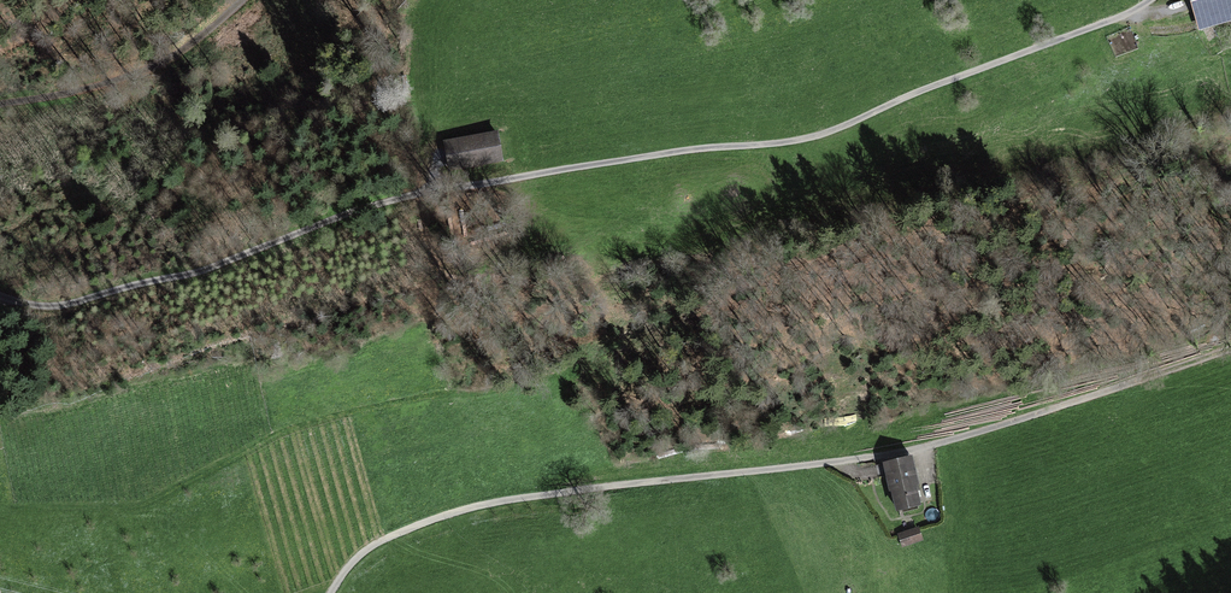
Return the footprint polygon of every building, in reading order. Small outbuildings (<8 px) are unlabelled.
[(1194,37),(1230,28),(1230,0),(1184,0),(1194,37)] [(495,136),(441,144),(445,172),(499,165),(495,136)] [(915,459),(887,465),(897,512),(926,506),(915,459)] [(919,524),(898,532),(904,547),(925,538),(919,524)]
